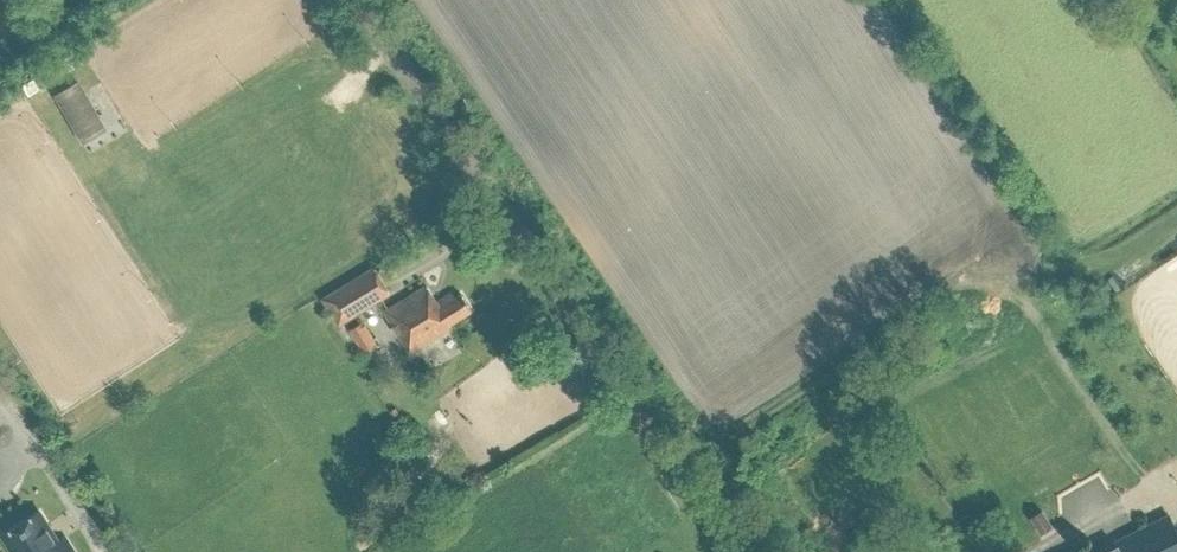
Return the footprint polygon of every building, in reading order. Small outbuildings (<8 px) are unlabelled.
[(75,49),(22,83),(29,94),(82,60),(75,49)] [(82,77),(106,141),(133,131),(109,67),(82,77)] [(1159,277),(1169,290),(1176,284),(1176,263),(1159,277)] [(320,297),(337,325),(389,293),(372,266),(320,297)] [(450,323),(471,309),(461,292),(455,296),(452,291),(436,301),(426,284),(384,310),(410,351),(452,326),(450,323)] [(347,330),(362,353),(377,344),(362,321),(347,330)] [(396,405),(389,410),(393,416),(400,411),(396,405)] [(1103,527),(1149,505),(1129,463),(1083,484),(1103,527)] [(39,507),(0,532),(0,536),(10,551),(77,551),(65,532),(59,536),(39,507)] [(1040,529),(1051,522),(1041,507),(1030,513),(1040,529)] [(1168,513),(1098,548),(1099,551),(1097,551),(1176,551),(1176,531),(1168,513)]
